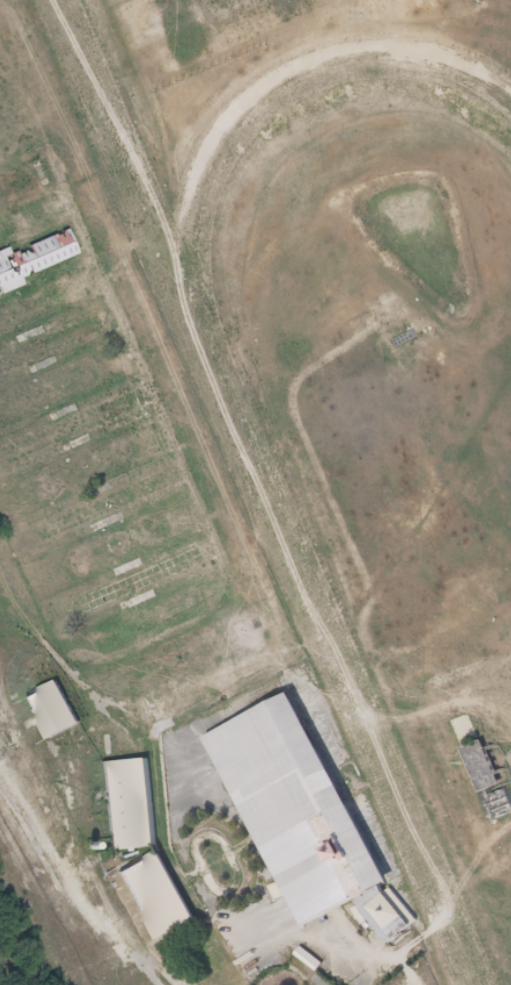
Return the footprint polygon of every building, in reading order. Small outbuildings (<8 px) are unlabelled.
[(28,246),(33,262),(10,270),(13,277),(8,279),(12,290),(26,285),(23,277),(81,256),(72,231),(28,246)] [(17,697),(40,739),(73,720),(50,678),(17,697)] [(299,930),(363,902),(372,922),(382,918),(376,906),(391,900),(385,887),(389,885),(306,693),(214,733),(299,930)] [(95,762),(103,850),(147,846),(138,758),(95,762)] [(151,849),(111,871),(149,938),(188,916),(151,849)]
